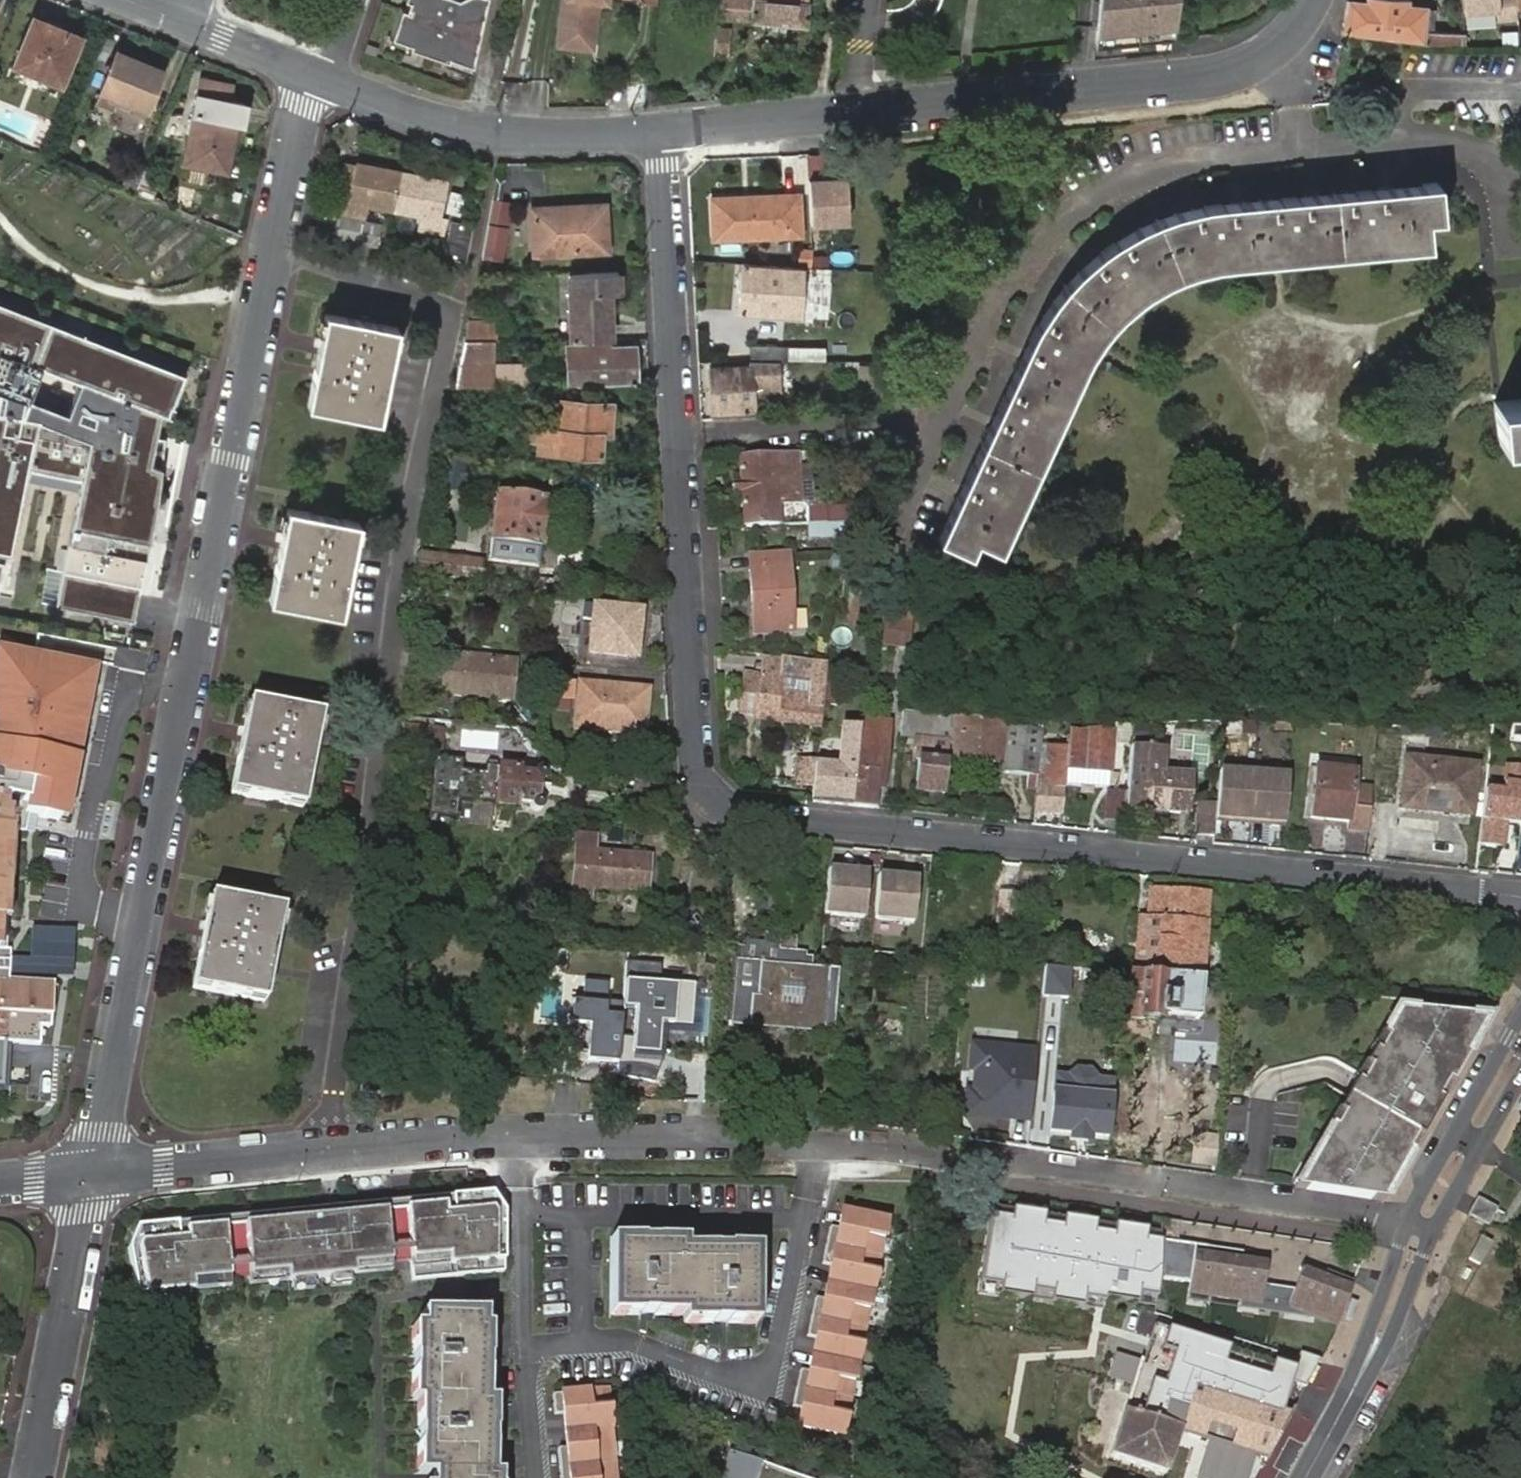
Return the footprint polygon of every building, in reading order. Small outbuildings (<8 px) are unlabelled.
[(486,0),(408,0),(411,1),(407,11),(403,9),(392,39),(414,47),(413,51),(450,63),(451,59),(472,66),(486,0)] [(559,44),(591,49),(597,0),(564,0),(559,44)] [(718,18),(733,20),(807,28),(810,0),(720,0),(718,18)] [(1176,0),(1100,0),(1096,47),(1172,39),(1176,0)] [(1420,45),(1439,47),(1440,32),(1423,30),(1425,5),(1407,3),(1407,0),(1346,0),(1340,31),(1348,32),(1419,40),(1420,45)] [(1462,11),(1495,9),(1496,19),(1513,19),(1512,0),(1461,0),(1462,11)] [(718,18),(715,49),(730,50),(733,20),(718,18)] [(61,85),(80,39),(32,20),(13,66),(61,85)] [(161,71),(115,52),(98,93),(129,105),(127,112),(116,108),(108,123),(135,135),(161,71)] [(197,96),(183,165),(225,173),(234,124),(238,124),(242,104),(227,101),(230,81),(200,76),(197,96)] [(133,160),(120,191),(135,196),(147,166),(133,160)] [(364,206),(392,211),(400,173),(354,165),(354,168),(347,202),(342,201),(339,213),(361,218),(364,206)] [(354,168),(344,166),(336,200),(342,201),(347,202),(354,168)] [(400,173),(392,211),(422,217),(419,229),(441,233),(444,220),(437,219),(444,181),(400,173)] [(804,223),(844,223),(845,174),(805,173),(804,223)] [(1439,210),(1437,183),(1421,185),(1421,191),(1390,195),(1391,204),(1380,205),(1379,196),(1344,199),(1345,208),(1334,210),(1333,201),(1315,203),(1316,211),(1305,212),(1304,203),(1270,207),(1270,217),(1258,218),(1257,208),(1241,210),(1243,219),(1231,221),(1229,211),(1190,216),(1192,225),(1177,229),(1183,244),(1207,238),(1212,262),(1263,256),(1260,232),(1283,230),(1285,254),(1338,248),(1336,225),(1357,222),(1360,246),(1427,239),(1425,219),(1425,211),(1439,210)] [(1421,191),(1421,185),(1390,188),(1390,195),(1421,191)] [(1390,195),(1390,188),(1378,189),(1379,196),(1380,205),(1391,204),(1390,195)] [(1378,189),(1344,192),(1344,199),(1379,196),(1378,189)] [(1344,192),(1332,193),(1333,201),(1334,210),(1345,208),(1344,199),(1344,192)] [(714,239),(801,235),(798,193),(712,197),(714,239)] [(1332,193),(1315,195),(1315,203),(1333,201),(1332,193)] [(1315,195),(1304,196),(1304,203),(1305,212),(1316,211),(1315,203),(1315,195)] [(1304,196),(1269,199),(1270,207),(1304,203),(1304,196)] [(1269,199),(1257,200),(1257,208),(1258,218),(1270,217),(1270,207),(1269,199)] [(1257,200),(1240,202),(1241,210),(1257,208),(1257,200)] [(491,202),(480,259),(507,258),(506,233),(510,206),(491,202)] [(1241,210),(1240,202),(1228,203),(1229,211),(1231,221),(1243,219),(1241,210)] [(1229,211),(1228,203),(1189,209),(1190,216),(1229,211)] [(530,252),(600,251),(597,208),(529,210),(530,252)] [(1190,216),(1189,209),(1172,213),(1177,229),(1192,225),(1190,216)] [(1440,219),(1439,210),(1425,211),(1425,219),(1440,219)] [(1177,229),(1172,213),(1155,220),(1166,249),(1183,244),(1177,229)] [(334,239),(373,247),(377,226),(338,218),(334,239)] [(463,261),(470,225),(446,220),(440,256),(463,261)] [(1166,249),(1155,220),(1137,228),(1144,243),(1150,256),(1166,249)] [(1338,248),(1360,246),(1357,222),(1336,225),(1338,248)] [(1144,243),(1137,228),(1121,237),(1124,243),(1129,251),(1144,243)] [(1260,232),(1263,256),(1285,254),(1283,230),(1260,232)] [(1124,243),(1121,237),(1088,261),(1092,266),(1124,243)] [(1207,238),(1183,244),(1191,268),(1212,262),(1207,238)] [(1183,244),(1166,249),(1150,256),(1144,243),(1129,251),(1124,243),(1092,266),(1098,274),(1085,285),(1096,296),(1085,308),(1075,320),(1064,311),(1055,325),(1046,319),(1028,354),(1037,358),(1031,369),(1024,365),(1016,380),(1025,384),(1020,394),(1012,391),(998,422),(1006,425),(1001,437),(993,434),(986,449),(994,453),(989,464),(981,460),(967,491),(974,495),(969,506),(961,502),(949,529),(942,544),(952,549),(958,534),(974,542),(993,550),(1022,488),(999,479),(1007,460),(1030,469),(1053,420),(1031,409),(1038,391),(1061,402),(1083,354),(1063,342),(1076,322),(1095,336),(1103,326),(1113,316),(1123,306),(1133,298),(1119,278),(1128,271),(1142,291),(1153,284),(1165,278),(1179,272),(1191,268),(1183,244)] [(813,264),(828,265),(828,250),(814,250),(813,264)] [(1092,266),(1088,261),(1075,273),(1085,285),(1098,274),(1092,266)] [(797,314),(800,266),(741,263),(738,311),(797,314)] [(1133,298),(1142,291),(1128,271),(1119,278),(1133,298)] [(610,339),(608,294),(618,294),(617,273),(568,275),(572,339),(610,339)] [(1085,285),(1075,273),(1063,287),(1085,308),(1096,296),(1085,285)] [(1085,308),(1063,287),(1051,301),(1064,311),(1075,320),(1085,308)] [(1064,311),(1051,301),(1041,316),(1046,319),(1055,325),(1064,311)] [(161,413),(168,416),(184,374),(0,304),(0,554),(13,556),(29,472),(82,481),(64,573),(143,588),(157,510),(162,468),(160,468),(163,440),(156,439),(161,413)] [(379,420),(396,328),(326,314),(308,405),(379,420)] [(1046,319),(1041,316),(1022,350),(1028,354),(1046,319)] [(495,339),(495,322),(468,321),(464,339),(491,339),(495,339)] [(1083,354),(1095,336),(1076,322),(1063,342),(1083,354)] [(491,339),(464,339),(455,386),(508,387),(528,387),(527,365),(492,364),(491,339)] [(568,384),(632,382),(630,348),(605,348),(605,344),(571,346),(572,367),(566,367),(568,384)] [(775,362),(784,362),(783,350),(747,351),(748,362),(775,362)] [(1028,354),(1022,350),(1017,361),(1024,365),(1031,369),(1037,358),(1028,354)] [(856,390),(886,390),(886,364),(869,364),(869,361),(845,361),(845,369),(856,368),(856,390)] [(1024,365),(1017,361),(1010,377),(1016,380),(1024,365)] [(775,362),(748,362),(747,365),(707,367),(710,411),(751,410),(750,385),(776,383),(775,362)] [(1016,380),(1010,377),(1005,388),(1012,391),(1020,394),(1025,384),(1016,380)] [(508,387),(455,386),(456,404),(480,404),(479,400),(509,400),(508,387)] [(1012,391),(1005,388),(991,419),(998,422),(1012,391)] [(1053,420),(1061,402),(1038,391),(1031,409),(1053,420)] [(535,447),(597,451),(600,428),(608,429),(610,400),(556,396),(554,424),(528,421),(526,436),(536,437),(535,447)] [(1490,402),(1493,442),(1516,441),(1515,433),(1520,433),(1520,399),(1490,402)] [(991,419),(986,431),(993,434),(1001,437),(1006,425),(998,422),(991,419)] [(986,431),(979,446),(986,449),(993,434),(986,431)] [(979,446),(974,457),(981,460),(989,464),(994,453),(986,449),(979,446)] [(798,454),(738,458),(739,486),(732,486),(732,496),(740,496),(741,509),(744,509),(744,527),(778,525),(777,508),(781,508),(799,507),(799,504),(798,468),(798,454)] [(456,482),(459,457),(444,456),(439,480),(456,482)] [(974,457),(960,488),(967,491),(981,460),(974,457)] [(1022,488),(1030,469),(1007,460),(999,479),(1022,488)] [(814,467),(798,468),(799,504),(804,505),(815,504),(814,467)] [(960,488),(955,500),(961,502),(969,506),(974,495),(967,491),(960,488)] [(538,564),(545,498),(496,492),(488,559),(538,564)] [(955,500),(943,526),(949,529),(961,502),(955,500)] [(814,523),(854,521),(857,503),(815,504),(804,505),(805,514),(806,524),(814,523)] [(799,507),(781,508),(781,515),(805,514),(804,505),(799,504),(799,507)] [(340,614),(359,522),(288,508),(270,600),(340,614)] [(854,521),(814,523),(814,538),(852,536),(854,521)] [(943,526),(936,542),(942,544),(949,529),(943,526)] [(958,534),(952,549),(968,557),(974,542),(958,534)] [(455,555),(423,552),(419,572),(453,575),(455,555)] [(789,631),(786,554),(749,555),(751,633),(789,631)] [(58,608),(64,573),(49,570),(42,605),(58,608)] [(136,623),(143,588),(64,573),(58,608),(136,623)] [(893,645),(910,647),(914,601),(901,600),(899,621),(895,620),(893,645)] [(592,623),(594,606),(583,605),(581,622),(592,623)] [(640,612),(594,606),(592,623),(588,650),(629,655),(631,632),(638,632),(640,612)] [(635,655),(638,632),(631,632),(629,655),(635,655)] [(1,1079),(2,1064),(3,1052),(3,1043),(41,1045),(42,1027),(54,1028),(58,980),(42,978),(24,979),(12,978),(15,948),(8,945),(8,930),(8,915),(18,916),(19,901),(20,857),(21,833),(19,823),(21,809),(15,807),(15,797),(35,800),(34,808),(53,812),(77,819),(105,667),(2,647),(0,658),(0,714),(1,714),(0,720),(0,1079),(1,1079)] [(479,689),(479,698),(513,702),(518,658),(446,651),(442,684),(479,689)] [(754,716),(818,724),(821,705),(823,686),(812,685),(810,693),(793,691),(795,678),(804,678),(804,676),(824,678),(826,660),(779,655),(779,660),(778,677),(759,674),(744,673),(741,697),(756,699),(754,716)] [(761,658),(759,674),(778,677),(779,660),(761,658)] [(592,701),(590,726),(640,731),(641,710),(646,710),(648,689),(622,686),(621,689),(608,688),(608,685),(582,682),(580,699),(592,701)] [(441,693),(479,698),(479,689),(442,684),(441,693)] [(823,686),(821,705),(835,706),(837,687),(823,686)] [(756,699),(741,697),(739,715),(754,716),(756,699)] [(578,724),(590,726),(592,701),(580,699),(578,724)] [(303,808),(320,717),(249,702),(231,793),(303,808)] [(935,740),(935,731),(950,732),(952,716),(903,710),(901,726),(918,737),(917,747),(921,747),(917,784),(944,787),(948,750),(933,748),(935,740)] [(1043,726),(959,716),(954,757),(959,757),(958,767),(978,769),(979,759),(1001,761),(999,771),(1026,774),(1025,789),(1037,790),(1037,786),(1043,726)] [(408,742),(430,745),(432,724),(411,721),(408,742)] [(859,727),(851,803),(874,806),(876,785),(877,776),(883,776),(889,724),(859,721),(859,727)] [(814,760),(810,798),(851,803),(859,727),(842,726),(837,767),(823,766),(824,760),(814,760)] [(1506,728),(1504,756),(1520,758),(1520,728),(1506,728)] [(1089,737),(1091,731),(1071,729),(1070,735),(1089,737)] [(1068,751),(1065,788),(1107,792),(1114,734),(1091,731),(1089,737),(1070,735),(1068,751)] [(464,732),(464,746),(490,747),(491,733),(464,732)] [(949,741),(935,740),(933,748),(948,750),(949,741)] [(459,792),(494,796),(498,759),(482,757),(483,749),(463,746),(462,755),(435,751),(426,818),(455,822),(459,792)] [(1035,811),(1062,814),(1065,788),(1068,751),(1051,750),(1048,780),(1050,780),(1050,788),(1037,786),(1037,790),(1035,811)] [(1183,776),(1160,774),(1161,754),(1131,751),(1125,807),(1179,813),(1183,776)] [(525,762),(498,759),(494,797),(521,801),(522,796),(535,798),(536,801),(538,803),(540,804),(544,804),(546,803),(548,800),(548,797),(547,794),(545,791),(542,791),(539,791),(538,792),(541,777),(543,778),(546,778),(549,777),(551,775),(552,773),(552,770),(551,768),(550,766),(549,765),(547,765),(545,765),(542,765),(540,767),(540,768),(525,767),(525,762)] [(1473,767),(1405,761),(1400,809),(1468,815),(1473,767)] [(1216,806),(1215,819),(1285,826),(1290,772),(1219,766),(1216,806)] [(1368,829),(1372,787),(1352,785),(1354,771),(1316,767),(1311,817),(1347,820),(1347,827),(1368,829)] [(916,792),(943,794),(944,787),(917,784),(916,792)] [(1107,818),(1123,820),(1126,797),(1109,794),(1107,818)] [(1198,834),(1212,836),(1215,819),(1216,806),(1201,804),(1198,834)] [(592,884),(646,890),(650,855),(579,847),(571,899),(590,902),(592,884)] [(868,870),(828,867),(824,916),(864,919),(868,870)] [(919,876),(878,873),(874,922),(915,925),(919,876)] [(1160,921),(1155,977),(1199,981),(1207,893),(1150,888),(1147,920),(1160,921)] [(266,1002),(283,911),(211,896),(193,989),(266,1002)] [(1139,919),(1134,975),(1155,977),(1160,921),(1147,920),(1139,919)] [(64,964),(66,940),(35,938),(33,963),(64,964)] [(830,1033),(836,969),(739,960),(733,1024),(830,1033)] [(1071,967),(1043,964),(1040,996),(1068,999),(1071,967)] [(1134,975),(1128,975),(1125,1019),(1157,1022),(1157,1017),(1195,1021),(1199,981),(1155,977),(1134,975)] [(694,1031),(698,986),(627,981),(625,1005),(637,1006),(635,1036),(625,1036),(627,1011),(611,1009),(613,992),(586,990),(585,1011),(575,1010),(573,1033),(576,1033),(574,1059),(589,1060),(588,1070),(617,1072),(618,1063),(645,1065),(665,1074),(668,1029),(694,1031)] [(1294,1185),(1292,1188),(1382,1201),(1488,1017),(1395,1008),(1380,1033),(1385,1036),(1376,1052),(1372,1049),(1363,1064),(1368,1067),(1359,1082),(1354,1080),(1351,1086),(1336,1111),(1341,1114),(1333,1127),(1328,1125),(1306,1164),(1310,1167),(1298,1188),(1294,1185)] [(965,1117),(1029,1123),(1036,1053),(971,1047),(969,1072),(975,1072),(972,1094),(967,1093),(965,1117)] [(1108,1139),(1111,1102),(1091,1100),(1093,1080),(1088,1074),(1075,1073),(1070,1077),(1070,1080),(1055,1079),(1050,1134),(1108,1139)] [(491,1195),(136,1228),(126,1246),(134,1298),(191,1291),(191,1282),(408,1260),(410,1282),(503,1273),(503,1214),(491,1195)] [(1469,1215),(1486,1224),(1497,1208),(1479,1198),(1469,1215)] [(1160,1231),(993,1207),(983,1284),(1100,1298),(1156,1305),(1159,1279),(1160,1240),(1160,1231)] [(889,1223),(849,1215),(846,1233),(831,1230),(824,1266),(832,1268),(824,1302),(817,1300),(809,1338),(816,1340),(809,1374),(801,1372),(794,1409),(802,1411),(798,1429),(843,1439),(889,1223)] [(1467,1260),(1480,1265),(1489,1239),(1475,1235),(1467,1260)] [(609,1237),(608,1247),(628,1248),(627,1260),(637,1261),(638,1241),(638,1239),(609,1237)] [(1262,1285),(1265,1263),(1206,1254),(1207,1247),(1160,1240),(1159,1279),(1189,1283),(1187,1292),(1207,1294),(1260,1302),(1262,1285)] [(728,1271),(728,1251),(683,1250),(683,1242),(638,1241),(637,1261),(627,1260),(628,1248),(608,1247),(606,1315),(638,1317),(638,1313),(650,1313),(650,1317),(680,1317),(679,1326),(708,1327),(708,1322),(723,1323),(723,1325),(754,1326),(756,1258),(739,1257),(738,1271),(728,1271)] [(728,1247),(728,1251),(728,1271),(738,1271),(739,1257),(756,1258),(756,1248),(728,1247)] [(1338,1324),(1352,1286),(1323,1276),(1301,1268),(1288,1306),(1314,1315),(1338,1324)] [(1354,1281),(1325,1270),(1323,1276),(1352,1286),(1354,1281)] [(1272,1314),(1276,1287),(1262,1285),(1260,1302),(1238,1299),(1236,1309),(1272,1314)] [(1288,1306),(1293,1289),(1276,1287),(1272,1314),(1313,1320),(1314,1315),(1288,1306)] [(1205,1304),(1207,1294),(1187,1292),(1186,1302),(1205,1304)] [(428,1476),(457,1476),(457,1477),(478,1477),(488,1477),(488,1433),(470,1432),(470,1421),(484,1422),(484,1404),(484,1360),(464,1360),(465,1348),(480,1349),(480,1330),(480,1314),(421,1313),(421,1327),(409,1327),(409,1358),(412,1358),(412,1372),(407,1372),(407,1403),(413,1403),(413,1431),(416,1431),(416,1447),(413,1447),(412,1476),(428,1476)] [(1155,1314),(1147,1340),(1108,1461),(1163,1477),(1167,1477),(1180,1432),(1267,1462),(1322,1360),(1301,1352),(1297,1358),(1155,1314)] [(488,1330),(480,1330),(480,1349),(465,1348),(464,1360),(484,1360),(488,1360),(488,1330)] [(606,1393),(552,1399),(554,1418),(562,1418),(566,1452),(558,1453),(560,1477),(615,1477),(606,1393)] [(493,1404),(484,1404),(484,1422),(470,1421),(470,1432),(488,1433),(493,1433),(493,1404)] [(730,1452),(720,1477),(798,1477),(730,1452)]
